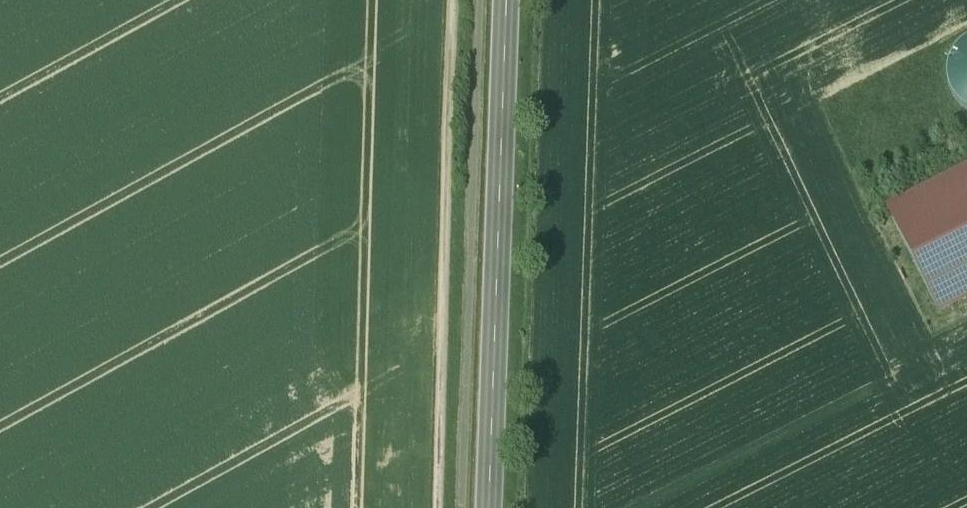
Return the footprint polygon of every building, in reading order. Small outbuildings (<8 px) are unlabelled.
[(886,207),(938,311),(966,297),(966,167),(886,207)]
